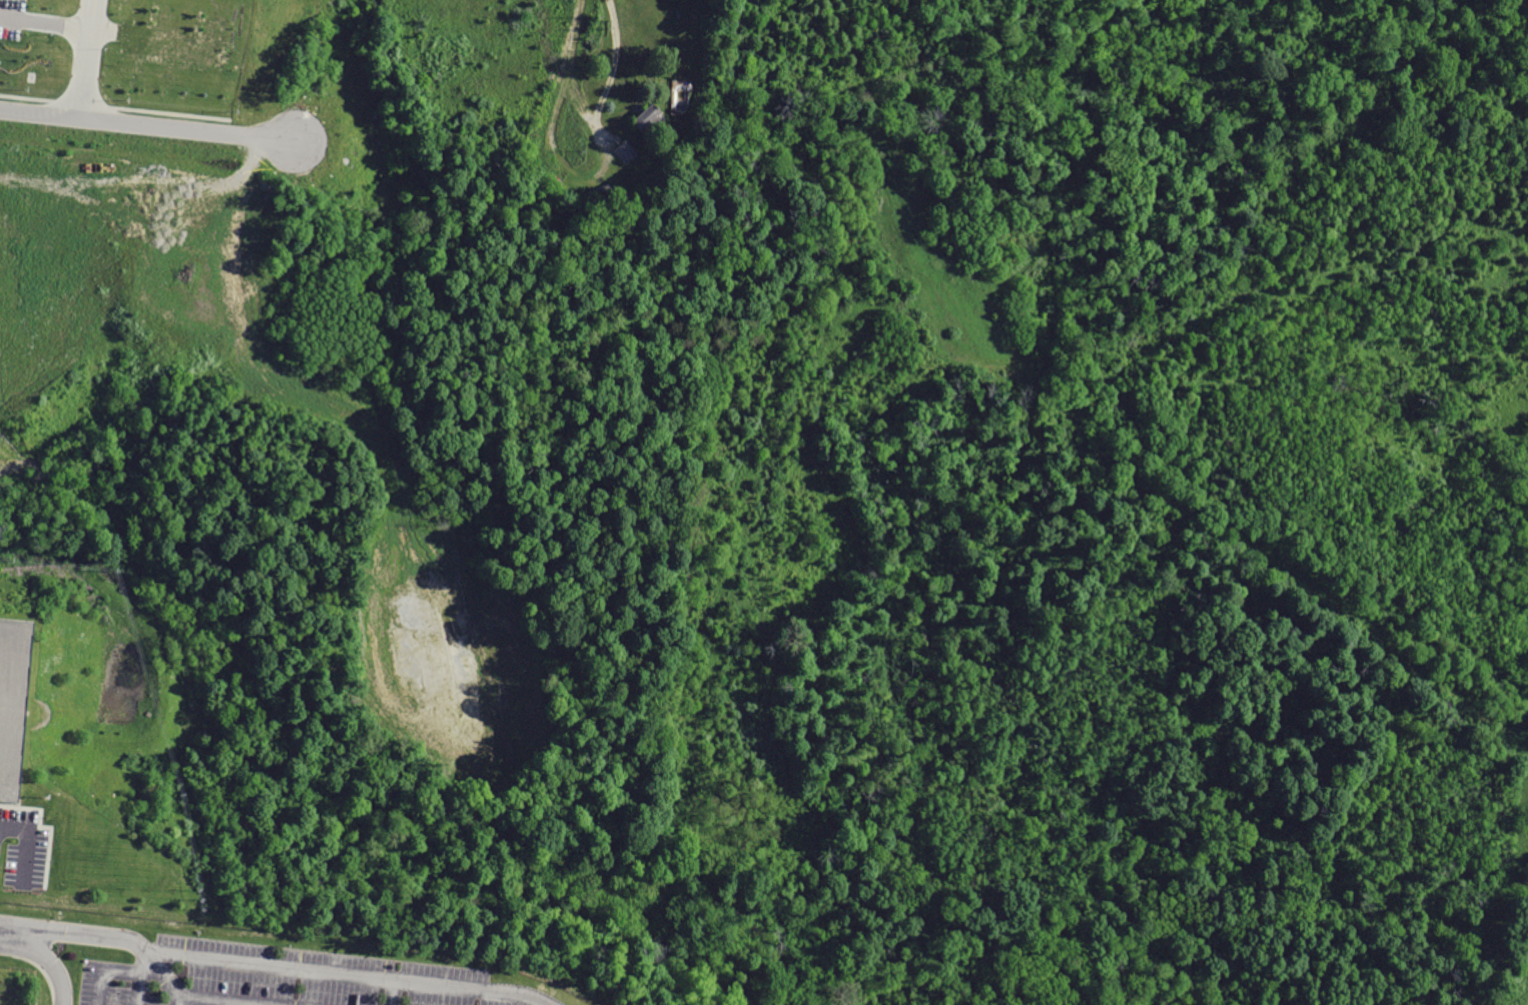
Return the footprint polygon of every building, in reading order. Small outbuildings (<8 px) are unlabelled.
[(633,119),(645,134),(665,118),(653,103),(633,119)] [(22,806),(38,625),(0,622),(0,804),(22,806)]
